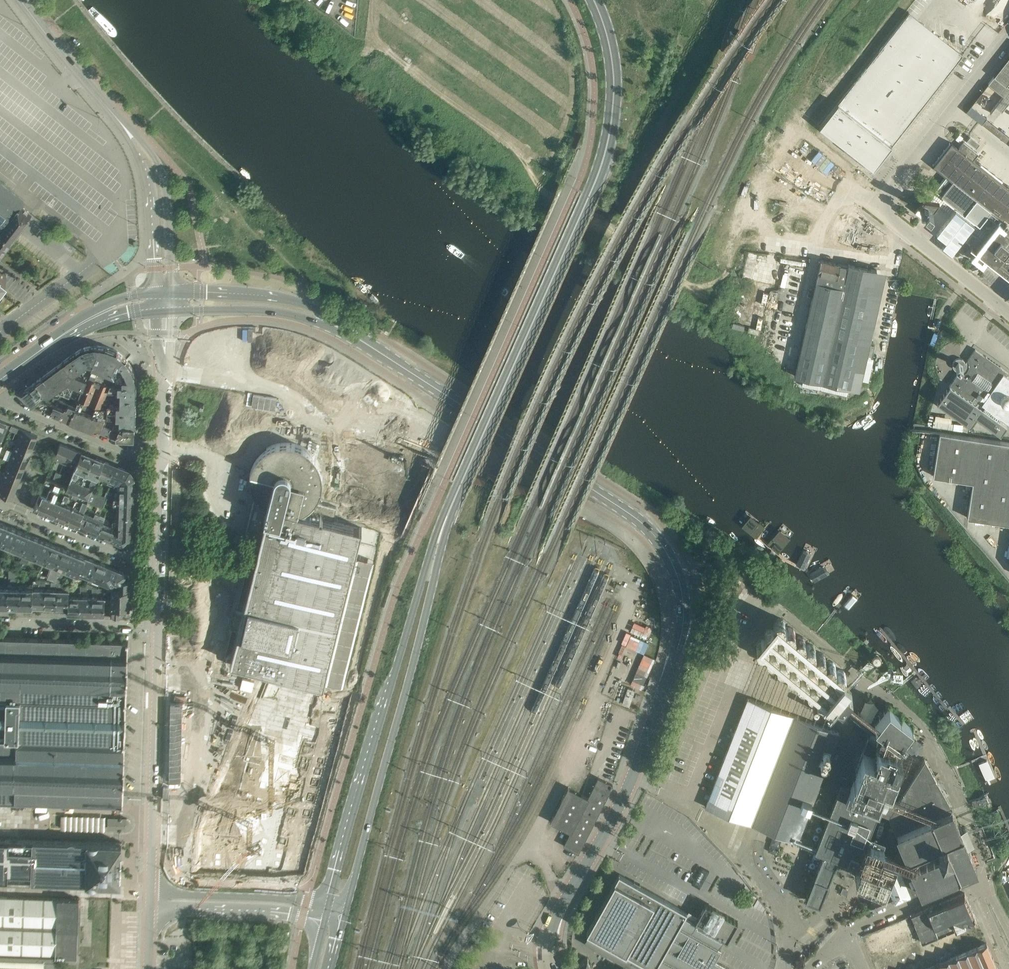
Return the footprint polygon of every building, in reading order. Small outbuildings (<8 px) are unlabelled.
[(910,12),(841,99),(820,126),(874,168),(963,54),(919,19),(911,13),(910,12)] [(996,72),(1008,83),(1008,55),(996,72)] [(993,75),(987,84),(1003,96),(995,106),(1003,112),(1008,103),(1008,87),(993,75)] [(986,117),(971,105),(966,111),(979,121),(982,123),(986,118),(986,117)] [(1008,145),(1008,144),(1008,137),(986,118),(982,123),(1008,145)] [(919,211),(926,216),(929,212),(929,213),(932,209),(933,209),(939,201),(938,201),(942,195),(993,235),(985,244),(972,234),(966,242),(977,251),(974,254),(982,260),(987,261),(991,262),(991,261),(1008,276),(1008,188),(973,160),(978,153),(964,142),(959,148),(952,143),(933,166),(946,176),(928,200),(925,199),(920,205),(920,206),(919,206),(919,207),(919,208),(920,208),(920,209),(919,211)] [(10,243),(18,232),(32,214),(0,189),(0,256),(10,243)] [(66,229),(61,235),(73,244),(78,238),(66,229)] [(822,381),(848,265),(821,260),(813,291),(794,375),(822,381)] [(822,381),(864,391),(875,344),(861,340),(877,270),(848,264),(848,265),(822,381)] [(883,330),(876,354),(883,356),(890,332),(883,330)] [(94,345),(82,348),(87,364),(92,366),(97,354),(97,346),(94,345)] [(93,368),(89,378),(93,380),(94,378),(96,378),(99,371),(111,375),(114,377),(119,367),(120,362),(124,358),(117,351),(106,347),(97,346),(97,354),(92,366),(91,367),(93,368)] [(69,357),(63,361),(71,372),(76,374),(79,371),(83,367),(87,364),(82,348),(75,353),(72,354),(69,357)] [(965,363),(965,362),(964,361),(964,360),(963,359),(962,358),(961,358),(960,358),(958,358),(957,358),(956,358),(955,359),(954,360),(953,361),(953,362),(952,364),(952,365),(953,366),(953,367),(953,368),(954,369),(955,369),(956,370),(957,371),(958,371),(959,371),(949,386),(937,403),(970,426),(976,418),(1000,434),(1007,425),(999,420),(1001,417),(1008,422),(1008,377),(1006,375),(1008,372),(1001,367),(1002,367),(986,356),(985,356),(975,349),(965,363)] [(106,396),(106,398),(109,398),(110,392),(115,392),(115,398),(121,398),(120,399),(136,400),(136,394),(137,380),(133,370),(133,369),(129,364),(126,359),(124,358),(120,362),(119,367),(122,368),(125,374),(128,381),(123,381),(123,377),(116,377),(116,385),(111,385),(110,387),(108,392),(106,396)] [(63,361),(53,368),(64,381),(75,385),(83,388),(83,387),(87,378),(76,374),(71,372),(63,361)] [(53,368),(44,375),(56,390),(59,393),(70,398),(73,391),(75,385),(64,381),(53,368)] [(44,375),(35,382),(44,394),(48,394),(49,395),(54,391),(59,393),(56,390),(44,375)] [(81,394),(78,400),(84,402),(90,404),(96,407),(101,409),(106,398),(106,396),(108,392),(110,387),(93,380),(89,378),(87,377),(87,378),(83,387),(83,388),(81,394)] [(25,395),(23,396),(27,401),(28,399),(31,403),(36,405),(39,397),(44,394),(35,382),(24,390),(25,391),(23,393),(25,395)] [(39,397),(36,405),(48,410),(50,411),(59,415),(63,407),(65,402),(53,397),(51,402),(47,400),(48,394),(44,394),(39,397)] [(99,416),(105,419),(107,417),(107,418),(115,418),(115,423),(120,425),(134,425),(135,425),(136,413),(136,400),(120,399),(121,398),(115,398),(114,398),(114,405),(108,404),(108,406),(108,410),(101,410),(99,416)] [(78,401),(75,406),(81,409),(84,402),(78,400),(78,401)] [(63,407),(59,415),(69,419),(70,419),(75,406),(69,403),(65,402),(63,407)] [(75,406),(70,419),(78,422),(85,425),(94,429),(99,416),(94,414),(90,412),(83,409),(81,409),(75,406)] [(99,416),(94,429),(100,431),(108,434),(118,437),(120,425),(115,423),(105,419),(99,416)] [(0,421),(0,446),(9,424),(0,421)] [(19,434),(17,440),(33,446),(37,436),(11,425),(9,430),(19,434)] [(120,425),(118,437),(127,438),(127,440),(131,440),(131,438),(133,438),(133,436),(134,436),(134,425),(120,425)] [(940,432),(933,476),(973,482),(967,517),(1008,524),(1008,443),(940,432)] [(28,457),(33,446),(17,440),(12,450),(28,457)] [(60,443),(53,459),(63,463),(70,447),(60,443)] [(70,447),(63,463),(75,468),(81,452),(70,447)] [(12,450),(8,461),(24,467),(28,457),(12,450)] [(349,451),(348,499),(409,514),(431,461),(410,452),(349,451)] [(75,468),(68,484),(75,487),(89,455),(81,452),(75,468)] [(89,455),(75,487),(79,489),(83,490),(96,458),(89,455)] [(96,458),(83,490),(90,493),(91,491),(94,485),(98,475),(103,461),(96,458)] [(8,461),(4,471),(20,478),(24,467),(8,461)] [(103,461),(98,475),(103,477),(102,481),(107,483),(107,481),(114,465),(103,461)] [(114,465),(107,481),(110,483),(114,484),(116,481),(119,481),(124,479),(126,481),(131,482),(131,481),(133,481),(133,478),(129,471),(117,466),(114,465)] [(0,481),(0,482),(16,488),(20,478),(4,471),(0,481)] [(34,506),(33,508),(44,512),(55,517),(61,501),(55,498),(61,484),(60,484),(56,482),(45,478),(45,479),(43,485),(49,488),(46,495),(40,492),(34,506)] [(114,484),(114,486),(118,487),(118,492),(133,492),(133,481),(131,481),(131,482),(126,481),(124,479),(119,481),(116,481),(114,484)] [(16,488),(0,482),(0,494),(11,499),(16,488)] [(61,501),(55,517),(66,521),(77,526),(83,512),(87,501),(90,493),(83,490),(79,489),(75,487),(68,484),(61,501)] [(203,835),(202,873),(275,876),(302,874),(311,840),(316,821),(332,761),(338,738),(347,703),(313,701),(318,681),(323,682),(362,527),(285,509),(288,494),(257,487),(246,531),(262,535),(238,632),(242,632),(236,657),(271,665),(270,669),(259,699),(245,733),(235,757),(220,795),(203,835)] [(90,493),(87,501),(97,505),(103,508),(106,501),(107,497),(105,496),(104,496),(91,491),(90,493)] [(113,497),(113,503),(132,504),(133,492),(118,492),(115,492),(114,497),(113,497)] [(113,503),(113,509),(117,509),(117,515),(132,515),(132,504),(113,503)] [(83,512),(77,526),(87,530),(95,512),(90,510),(88,514),(83,512)] [(95,512),(87,530),(98,534),(101,525),(103,520),(98,518),(100,514),(95,512)] [(112,520),(112,525),(117,526),(132,527),(132,515),(117,515),(117,521),(112,520)] [(10,546),(17,529),(1,523),(0,522),(0,542),(10,546)] [(101,525),(98,534),(110,539),(123,544),(131,539),(116,532),(113,531),(113,529),(101,525)] [(782,525),(766,544),(775,552),(791,533),(782,525)] [(117,526),(116,532),(131,539),(132,527),(117,526)] [(17,529),(10,546),(25,552),(24,554),(23,554),(20,561),(26,563),(29,556),(28,556),(29,554),(44,560),(51,543),(23,532),(17,529)] [(44,560),(43,563),(50,566),(47,575),(48,575),(47,579),(55,582),(55,581),(57,576),(58,574),(62,575),(65,568),(78,573),(85,557),(51,543),(44,560)] [(802,543),(793,567),(804,571),(813,547),(802,543)] [(85,557),(78,573),(90,577),(96,562),(85,557)] [(827,559),(805,572),(811,583),(833,570),(827,559)] [(96,562),(90,577),(101,582),(108,566),(96,562)] [(108,566),(101,582),(112,586),(114,582),(119,571),(108,566)] [(33,607),(33,590),(33,588),(17,588),(17,586),(18,586),(18,578),(22,578),(22,570),(10,567),(9,567),(9,578),(11,578),(11,586),(12,586),(12,588),(0,587),(0,606),(33,607)] [(119,571),(114,582),(121,585),(121,590),(130,590),(130,580),(126,574),(119,571)] [(62,590),(56,590),(56,607),(68,608),(68,597),(68,591),(68,587),(68,584),(62,583),(62,590)] [(45,590),(33,590),(33,607),(45,607),(45,590)] [(56,590),(45,590),(45,607),(56,607),(56,590)] [(108,600),(108,603),(111,603),(124,603),(129,608),(130,590),(121,590),(113,590),(113,600),(108,600)] [(93,598),(93,614),(104,615),(104,603),(104,599),(105,592),(102,592),(102,598),(93,598)] [(634,609),(645,613),(651,600),(640,595),(634,609)] [(68,608),(67,614),(81,614),(81,597),(68,597),(68,608)] [(81,597),(81,614),(93,614),(93,598),(81,597)] [(111,603),(111,615),(122,615),(129,608),(124,603),(111,603)] [(622,642),(618,651),(623,653),(626,646),(644,653),(648,642),(630,635),(627,644),(622,642)] [(4,801),(13,802),(121,805),(123,805),(128,641),(53,639),(48,639),(43,638),(38,638),(33,638),(28,638),(22,638),(9,637),(0,637),(0,801),(4,801)] [(644,653),(630,684),(641,689),(655,658),(644,653)] [(888,670),(888,673),(887,682),(890,682),(895,682),(896,673),(894,673),(893,674),(892,674),(892,669),(888,669),(888,670)] [(846,687),(835,700),(841,704),(852,692),(846,687)] [(628,688),(622,704),(629,706),(635,690),(628,688)] [(748,697),(705,807),(797,843),(840,733),(748,697)] [(875,723),(871,733),(891,741),(893,737),(899,742),(912,724),(889,705),(883,712),(880,710),(877,714),(880,716),(875,723)] [(824,852),(806,899),(819,904),(820,901),(823,902),(825,897),(822,896),(837,857),(839,858),(840,865),(846,864),(845,860),(857,865),(860,857),(862,857),(855,876),(860,878),(884,887),(891,871),(890,870),(891,870),(896,857),(881,851),(884,844),(875,840),(870,838),(867,837),(878,809),(886,812),(889,813),(898,799),(895,798),(886,795),(888,788),(889,788),(889,787),(888,787),(890,782),(891,783),(898,764),(896,764),(901,751),(868,738),(854,774),(853,774),(850,782),(851,783),(850,786),(841,783),(815,849),(824,852)] [(892,892),(869,902),(873,910),(955,875),(976,866),(967,844),(960,828),(952,808),(924,759),(913,776),(910,774),(909,773),(897,790),(899,791),(902,793),(898,799),(889,813),(906,857),(938,843),(941,852),(911,865),(910,861),(909,862),(891,870),(890,870),(891,871),(893,876),(887,882),(892,892)] [(567,787),(550,822),(554,823),(559,826),(563,828),(567,830),(570,832),(567,838),(563,845),(572,850),(576,852),(578,853),(613,785),(612,785),(598,777),(587,797),(567,787)] [(988,800),(986,795),(972,801),(974,806),(988,800)] [(62,815),(61,828),(104,830),(105,817),(89,816),(89,822),(82,822),(82,816),(62,815)] [(107,830),(120,831),(124,831),(127,830),(129,829),(130,827),(131,825),(131,822),(129,820),(127,819),(125,818),(107,818),(107,830)] [(120,883),(121,843),(0,839),(0,879),(120,883)] [(585,944),(623,965),(621,968),(730,968),(715,961),(721,950),(717,948),(723,938),(727,941),(738,922),(723,914),(724,912),(713,905),(711,907),(705,903),(695,922),(694,921),(693,921),(694,919),(687,915),(686,917),(685,916),(684,916),(687,912),(619,874),(587,931),(591,933),(585,944)] [(750,893),(746,902),(752,906),(757,897),(750,893)] [(965,893),(911,915),(923,943),(938,937),(976,921),(976,920),(965,893)] [(56,956),(77,956),(79,899),(66,899),(55,898),(18,897),(8,897),(0,896),(0,968),(56,968),(56,956)] [(758,898),(753,906),(763,912),(766,908),(758,898)] [(987,944),(956,956),(940,963),(926,968),(997,968),(987,944)] [(576,963),(570,966),(571,968),(593,968),(587,957),(576,963)]
